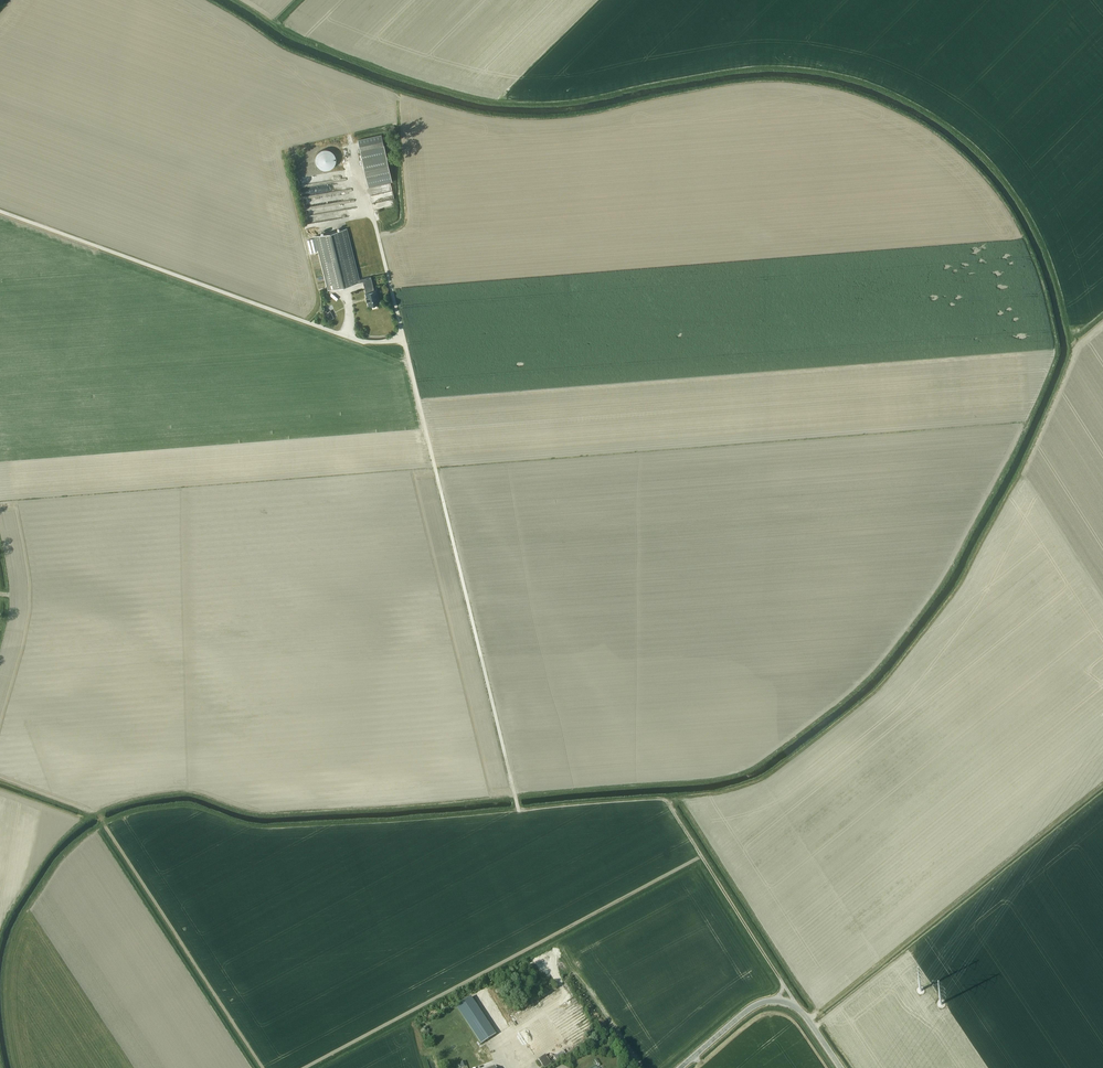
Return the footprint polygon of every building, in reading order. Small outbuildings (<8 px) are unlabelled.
[(369,187),(392,181),(382,134),(358,140),(369,187)] [(324,157),(324,156),(319,157),(321,169),(335,167),(333,155),(324,157)] [(391,199),(373,202),(375,209),(395,204),(392,191),(389,192),(391,199)] [(315,235),(329,289),(364,280),(367,292),(366,292),(367,297),(366,297),(367,301),(368,301),(369,305),(372,304),(373,308),(377,307),(376,303),(379,302),(376,289),(374,290),(371,276),(359,279),(346,228),(315,235)] [(317,251),(314,239),(307,240),(310,253),(317,251)] [(328,320),(334,317),(330,310),(324,313),(328,320)] [(488,986),(473,995),(498,1033),(513,1024),(488,986)] [(457,1007),(474,1033),(481,1044),(496,1035),(471,997),(457,1007)] [(560,1060),(562,1059),(566,1056),(563,1051),(562,1052),(559,1054),(558,1053),(556,1055),(560,1060)] [(544,1067),(546,1067),(552,1064),(545,1055),(538,1059),(544,1067)]
